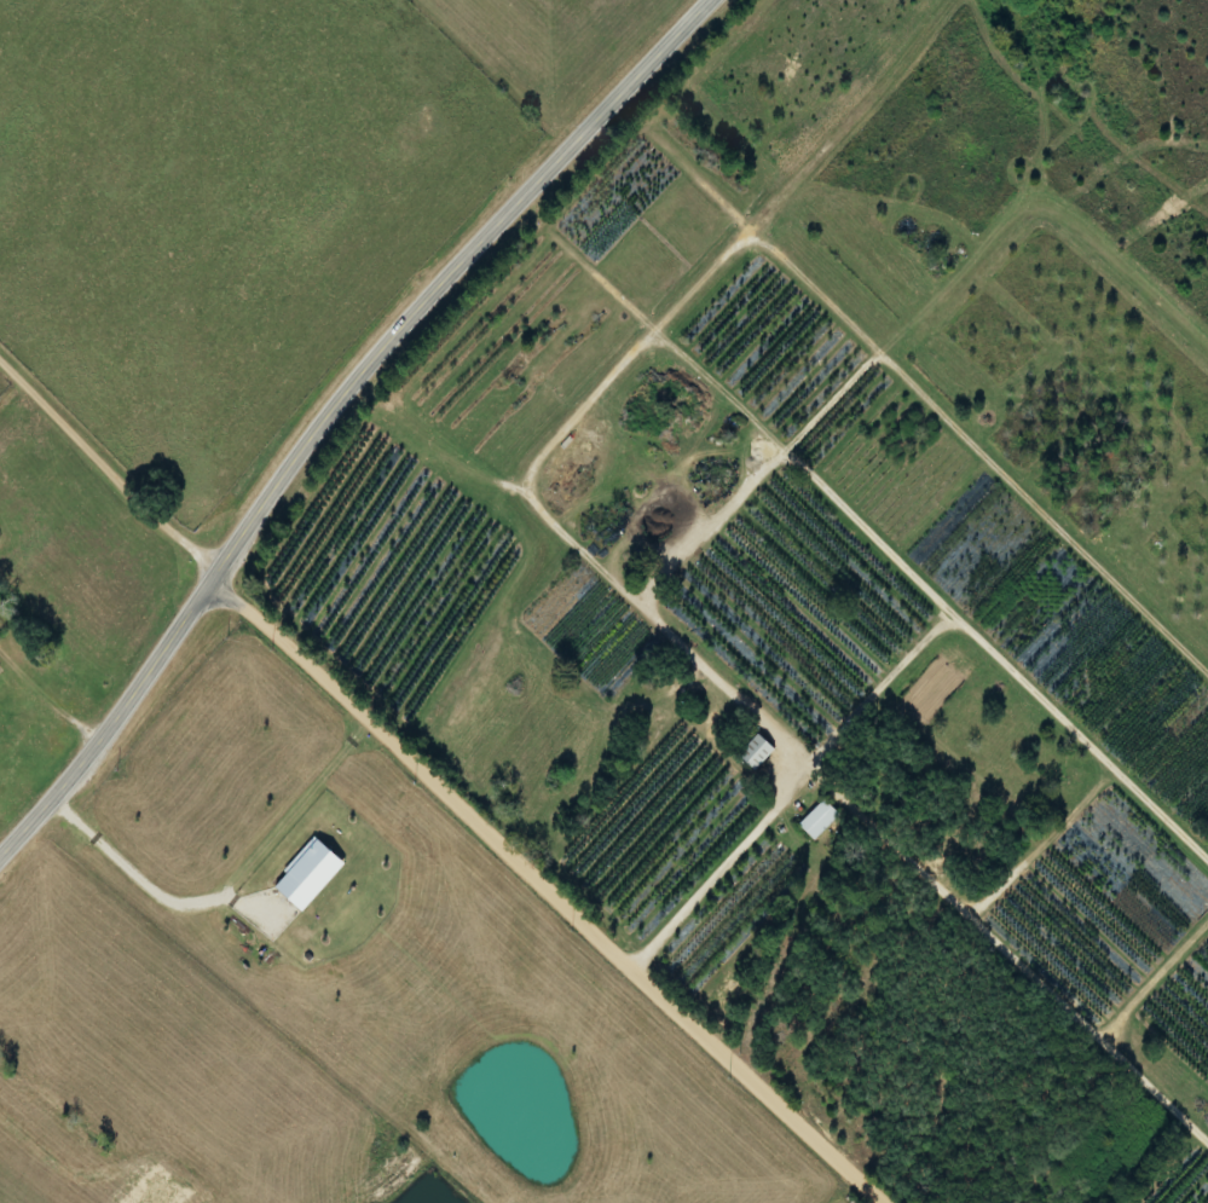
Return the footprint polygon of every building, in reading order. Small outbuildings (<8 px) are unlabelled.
[(733,755),(749,771),(770,750),(754,734),(733,755)] [(809,840),(835,815),(819,799),(794,825),(809,840)]
